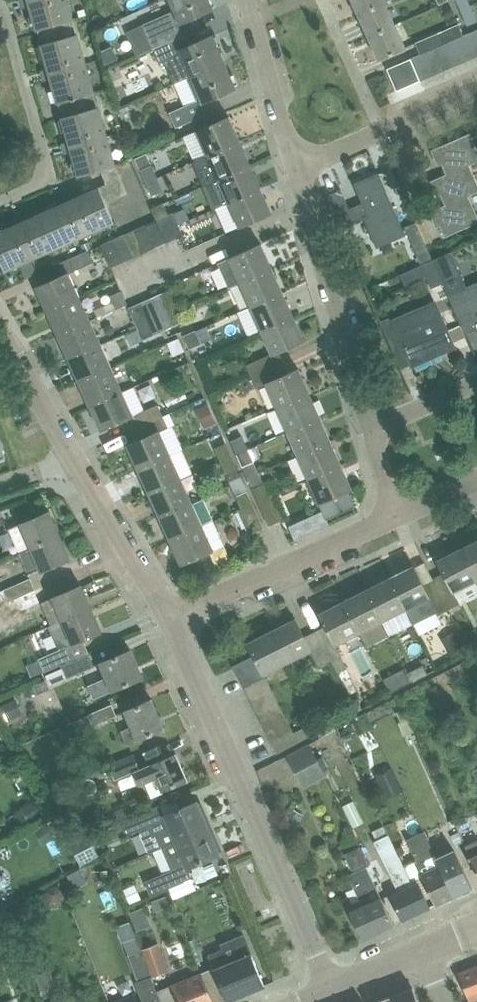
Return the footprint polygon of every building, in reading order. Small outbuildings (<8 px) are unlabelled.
[(24,3),(26,8),(31,6),(37,30),(38,30),(41,37),(74,28),(72,20),(73,20),(67,0),(33,0),(24,3)] [(126,34),(136,57),(154,49),(183,36),(178,25),(213,10),(209,0),(168,0),(174,12),(169,14),(143,26),(126,34)] [(385,3),(391,0),(352,0),(359,15),(385,3)] [(471,7),(468,0),(457,0),(461,11),(471,7)] [(395,25),(385,3),(359,15),(369,37),(395,25)] [(471,7),(461,11),(468,26),(476,22),(471,7)] [(445,18),(449,28),(458,25),(453,14),(445,18)] [(395,25),(369,37),(379,60),(406,48),(395,25)] [(422,54),(433,50),(444,45),(455,40),(464,36),(459,25),(439,34),(416,44),(421,55),(422,54)] [(44,70),(45,76),(86,64),(78,35),(76,35),(74,28),(41,37),(43,45),(42,45),(49,69),(44,70)] [(476,57),(476,31),(466,35),(476,57)] [(466,35),(464,36),(455,40),(465,62),(476,57),(466,35)] [(183,36),(154,49),(160,63),(164,62),(174,85),(191,77),(224,62),(213,36),(188,47),(183,36)] [(465,62),(455,40),(444,45),(454,67),(465,62)] [(454,67),(444,45),(433,50),(443,71),(454,67)] [(113,46),(100,52),(106,65),(118,59),(113,46)] [(432,76),(443,71),(433,50),(422,54),(432,76)] [(432,76),(422,54),(421,55),(411,59),(421,81),(432,76)] [(409,86),(421,81),(411,59),(399,64),(409,86)] [(197,101),(170,113),(176,128),(188,123),(206,115),(201,104),(236,89),(224,62),(191,77),(196,89),(192,91),(197,101)] [(59,103),(62,110),(95,101),(93,93),(95,93),(86,64),(45,76),(47,81),(52,79),(58,103),(59,103)] [(399,64),(387,69),(397,91),(409,86),(399,64)] [(65,143),(67,149),(107,137),(98,108),(97,108),(95,101),(62,110),(64,118),(63,118),(70,142),(65,143)] [(212,125),(184,137),(195,162),(241,142),(230,117),(212,125)] [(470,166),(476,163),(476,149),(470,134),(431,151),(436,161),(440,160),(446,175),(447,175),(470,165),(470,166)] [(107,137),(67,149),(68,154),(73,153),(80,176),(101,170),(114,166),(115,166),(107,137)] [(195,162),(193,163),(204,186),(251,165),(241,142),(195,162)] [(147,154),(135,159),(140,172),(146,184),(158,178),(153,166),(147,154)] [(251,165),(204,186),(214,210),(216,209),(261,189),(251,165)] [(469,197),(476,193),(476,182),(470,166),(470,165),(447,175),(446,175),(430,182),(435,192),(439,191),(445,206),(469,196),(469,197)] [(127,195),(114,166),(101,170),(108,185),(77,199),(75,194),(70,197),(87,235),(114,223),(106,204),(127,195)] [(326,197),(341,231),(356,224),(355,222),(363,218),(372,237),(383,233),(386,241),(405,233),(379,174),(354,184),(365,209),(352,215),(341,190),(326,197)] [(165,192),(159,179),(146,185),(152,198),(165,192)] [(177,210),(207,199),(201,184),(172,196),(177,210)] [(261,189),(216,209),(226,234),(272,214),(261,189)] [(463,230),(476,224),(476,215),(469,197),(469,196),(445,206),(429,213),(434,223),(438,222),(445,238),(463,230)] [(44,213),(59,248),(87,235),(70,197),(65,199),(67,203),(44,213)] [(156,221),(169,215),(165,204),(151,210),(156,221)] [(33,259),(59,248),(44,213),(23,223),(21,218),(16,221),(33,259)] [(173,213),(169,215),(156,221),(166,243),(183,235),(173,213)] [(24,263),(33,259),(16,221),(11,223),(13,227),(0,233),(0,259),(5,271),(24,263)] [(145,226),(155,248),(166,243),(156,221),(145,226)] [(406,227),(422,263),(432,259),(416,223),(406,227)] [(145,226),(134,231),(144,253),(155,248),(145,226)] [(133,258),(144,253),(134,231),(123,236),(133,258)] [(122,263),(133,258),(123,236),(112,241),(122,263)] [(122,263),(112,241),(102,245),(112,268),(122,263)] [(89,242),(82,245),(84,252),(92,249),(89,242)] [(229,259),(218,264),(229,288),(240,283),(240,284),(273,270),(262,244),(229,259)] [(47,312),(79,298),(69,275),(94,263),(88,251),(56,265),(61,276),(36,288),(47,312)] [(443,285),(449,297),(450,296),(459,318),(470,313),(476,329),(476,284),(466,289),(450,253),(433,261),(443,285)] [(405,287),(427,277),(432,290),(443,285),(433,261),(400,276),(405,287)] [(273,270),(240,284),(251,308),(284,294),(273,270)] [(173,289),(163,294),(177,325),(187,321),(173,289)] [(127,304),(122,292),(111,297),(117,310),(127,304)] [(167,330),(177,325),(163,294),(152,299),(167,330)] [(284,294),(251,308),(261,332),(294,318),(284,294)] [(47,312),(58,336),(90,321),(79,298),(47,312)] [(167,330),(152,299),(140,304),(155,336),(167,330)] [(130,309),(138,329),(144,340),(155,336),(140,304),(130,309)] [(389,320),(381,324),(402,370),(413,366),(406,351),(415,347),(422,362),(454,347),(435,304),(412,314),(391,323),(389,320)] [(272,355),(247,366),(252,377),(284,363),(279,352),(305,341),(294,318),(261,332),(272,355)] [(58,336),(69,359),(101,345),(90,321),(58,336)] [(133,345),(144,340),(138,329),(128,333),(133,345)] [(195,332),(185,337),(190,350),(201,345),(195,332)] [(185,352),(179,339),(168,344),(174,357),(185,352)] [(69,359),(79,383),(111,368),(101,345),(69,359)] [(284,363),(252,377),(257,388),(266,384),(277,409),(310,394),(299,369),(289,374),(284,363)] [(79,383),(90,406),(122,392),(111,368),(79,383)] [(122,392),(90,406),(101,431),(127,420),(132,432),(163,418),(158,406),(144,412),(133,387),(122,392)] [(310,394),(277,409),(288,433),(321,418),(310,394)] [(217,424),(208,404),(196,410),(204,429),(217,424)] [(127,446),(138,471),(171,456),(160,433),(169,429),(163,418),(132,432),(136,442),(127,446)] [(321,418),(288,433),(298,456),(331,442),(321,418)] [(244,438),(233,443),(238,455),(249,450),(244,438)] [(331,442),(298,456),(309,480),(342,466),(331,442)] [(221,462),(232,457),(226,444),(215,449),(221,462)] [(255,463),(249,450),(238,455),(244,468),(255,463)] [(138,471),(149,494),(181,480),(171,456),(138,471)] [(232,486),(243,481),(232,457),(221,462),(232,486)] [(342,466),(309,480),(311,486),(319,504),(326,520),(356,507),(348,491),(352,489),(342,466)] [(192,504),(181,480),(149,494),(160,518),(192,504)] [(232,486),(237,498),(242,510),(253,505),(243,481),(232,486)] [(254,491),(259,502),(270,497),(265,486),(254,491)] [(274,496),(270,497),(259,502),(269,526),(284,520),(274,496)] [(160,518),(170,541),(203,527),(202,526),(192,504),(160,518)] [(253,505),(242,510),(239,511),(249,535),(264,528),(253,505)] [(20,553),(60,536),(50,512),(21,525),(9,529),(20,553)] [(203,527),(170,541),(181,565),(224,546),(213,521),(202,526),(203,527)] [(29,575),(40,571),(41,572),(71,559),(60,536),(20,553),(29,575)] [(461,549),(476,581),(476,541),(461,549)] [(433,579),(449,611),(460,606),(454,594),(476,582),(476,581),(461,549),(437,561),(444,574),(433,579)] [(449,611),(433,579),(423,585),(413,566),(389,578),(405,611),(413,625),(437,613),(439,616),(449,611)] [(389,578),(367,590),(383,622),(405,611),(389,578)] [(63,593),(52,598),(62,622),(92,609),(82,586),(63,593)] [(367,590),(343,602),(359,634),(381,623),(383,622),(367,590)] [(336,646),(359,634),(343,602),(320,614),(326,627),(315,632),(331,663),(337,674),(348,669),(342,657),(336,646)] [(51,626),(49,627),(57,647),(62,645),(65,648),(72,645),(83,640),(102,632),(92,609),(62,622),(51,626)] [(295,619),(272,631),(288,663),(311,651),(320,669),(331,663),(315,632),(305,638),(295,619)] [(470,646),(476,643),(476,633),(475,628),(464,634),(470,646)] [(288,663),(272,631),(248,643),(254,656),(260,667),(264,675),(288,663)] [(461,639),(447,647),(453,656),(453,657),(467,649),(466,647),(461,639)] [(61,651),(39,660),(45,672),(62,666),(89,654),(83,640),(72,645),(65,648),(65,649),(61,651)] [(95,699),(125,686),(143,678),(131,650),(100,664),(107,679),(89,687),(95,699)] [(63,669),(46,676),(50,686),(95,667),(89,654),(62,666),(63,669)] [(239,677),(260,667),(254,656),(234,667),(239,677)] [(37,658),(26,661),(29,676),(41,673),(37,658)] [(424,666),(409,673),(413,682),(428,675),(424,666)] [(266,678),(264,675),(260,667),(239,677),(244,688),(266,678)] [(413,682),(409,673),(408,674),(405,668),(382,680),(390,694),(413,682)] [(244,688),(250,699),(271,688),(266,678),(244,688)] [(49,689),(46,680),(34,685),(38,694),(49,689)] [(250,699),(255,710),(277,699),(271,688),(250,699)] [(306,699),(312,713),(322,708),(316,695),(306,699)] [(351,701),(356,713),(364,709),(358,697),(351,701)] [(17,699),(1,706),(8,722),(23,715),(17,699)] [(255,710),(261,721),(282,710),(277,699),(255,710)] [(138,740),(146,736),(165,728),(152,700),(127,711),(133,727),(123,732),(128,743),(138,739),(138,740)] [(70,736),(96,727),(118,717),(113,705),(90,715),(66,724),(70,736)] [(282,710),(261,721),(266,732),(288,721),(282,710)] [(365,715),(354,720),(359,731),(370,726),(365,715)] [(398,723),(404,736),(414,732),(408,719),(398,723)] [(266,732),(272,743),(293,732),(288,721),(266,732)] [(293,732),(272,743),(277,754),(313,735),(309,726),(294,734),(293,732)] [(310,743),(286,755),(303,789),(327,777),(310,743)] [(135,755),(110,766),(116,781),(135,772),(139,782),(145,782),(151,796),(162,791),(169,788),(187,780),(176,755),(158,763),(151,765),(141,770),(141,769),(135,755)] [(384,796),(401,787),(390,765),(373,773),(384,796)] [(339,773),(329,778),(334,789),(344,784),(339,773)] [(49,814),(38,798),(21,809),(32,825),(49,814)] [(355,798),(342,804),(343,807),(347,814),(359,808),(355,798)] [(153,825),(162,848),(208,829),(204,819),(207,818),(201,803),(197,805),(197,802),(177,811),(177,813),(159,821),(153,808),(120,822),(126,836),(153,825)] [(62,825),(79,836),(88,822),(71,811),(62,825)] [(212,838),(208,829),(162,848),(172,870),(163,875),(146,882),(152,896),(185,882),(179,869),(198,861),(199,863),(219,855),(218,853),(222,851),(215,836),(212,838)] [(417,864),(423,877),(436,906),(455,897),(437,859),(425,831),(408,839),(419,862),(417,864)] [(458,833),(452,836),(456,845),(462,842),(458,833)] [(430,908),(422,890),(417,880),(411,882),(393,846),(388,835),(380,839),(384,848),(379,850),(391,875),(396,873),(399,879),(393,881),(398,891),(391,895),(403,921),(430,908)] [(71,846),(80,863),(98,854),(89,837),(71,846)] [(465,846),(476,873),(476,841),(465,846)] [(455,897),(473,889),(456,850),(437,859),(455,897)] [(394,925),(375,882),(367,866),(348,875),(362,906),(350,912),(363,939),(394,925)] [(141,900),(135,885),(124,890),(131,904),(141,900)] [(62,891),(57,886),(50,887),(46,892),(47,899),(51,902),(58,902),(62,897),(62,891)] [(110,887),(98,890),(103,906),(114,903),(110,887)] [(214,1001),(226,1001),(265,986),(244,936),(221,945),(223,951),(210,956),(215,968),(202,974),(203,975),(214,1001)] [(142,951),(137,937),(125,941),(130,955),(128,956),(137,981),(135,982),(138,991),(111,1001),(162,1001),(158,992),(155,984),(152,976),(142,951)] [(144,950),(142,951),(152,976),(153,976),(168,971),(158,944),(144,949),(144,950)] [(459,974),(467,996),(470,1001),(476,1001),(476,965),(459,974)] [(36,975),(41,990),(56,985),(52,970),(36,975)] [(158,992),(162,1001),(214,1001),(203,975),(173,987),(173,985),(158,992)] [(413,988),(390,997),(392,1001),(418,1001),(413,988)]
